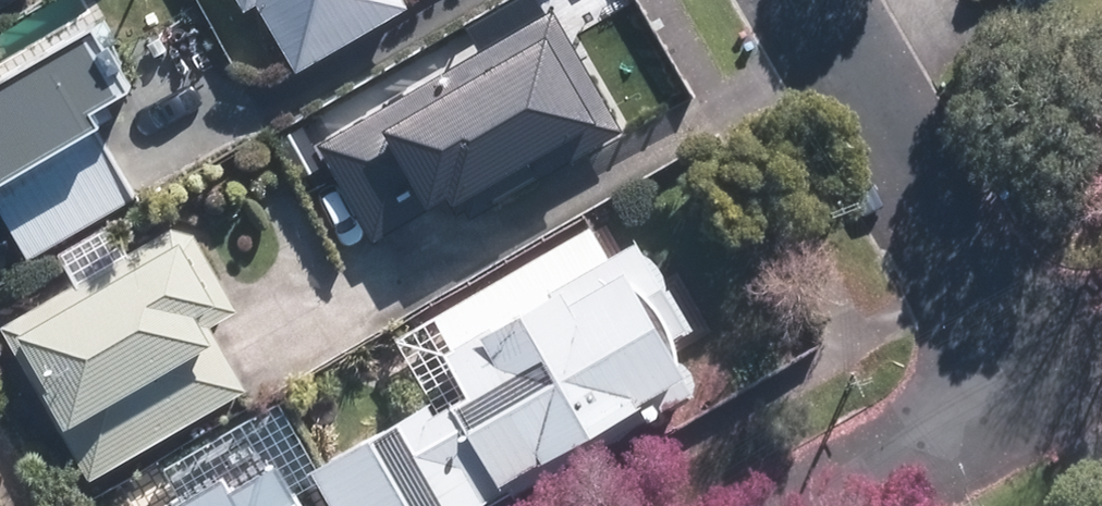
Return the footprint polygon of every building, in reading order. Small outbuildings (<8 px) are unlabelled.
[(257,14),(269,7),(307,73),(419,8),(414,0),(249,0),(257,14)] [(482,223),(637,134),(565,10),(330,146),(386,244),(458,202),(469,221),(479,215),(482,223)] [(0,81),(0,195),(40,262),(151,196),(101,112),(138,90),(99,23),(0,81)] [(316,132),(291,146),(307,178),(333,164),(316,132)] [(199,224),(13,329),(101,482),(255,395),(220,333),(250,316),(199,224)] [(319,470),(340,505),(502,505),(525,493),(527,496),(703,394),(676,347),(699,333),(645,239),(450,351),(473,392),(440,411),(435,401),(319,470)] [(285,464),(240,490),(232,475),(177,505),(309,505),(285,464)]
